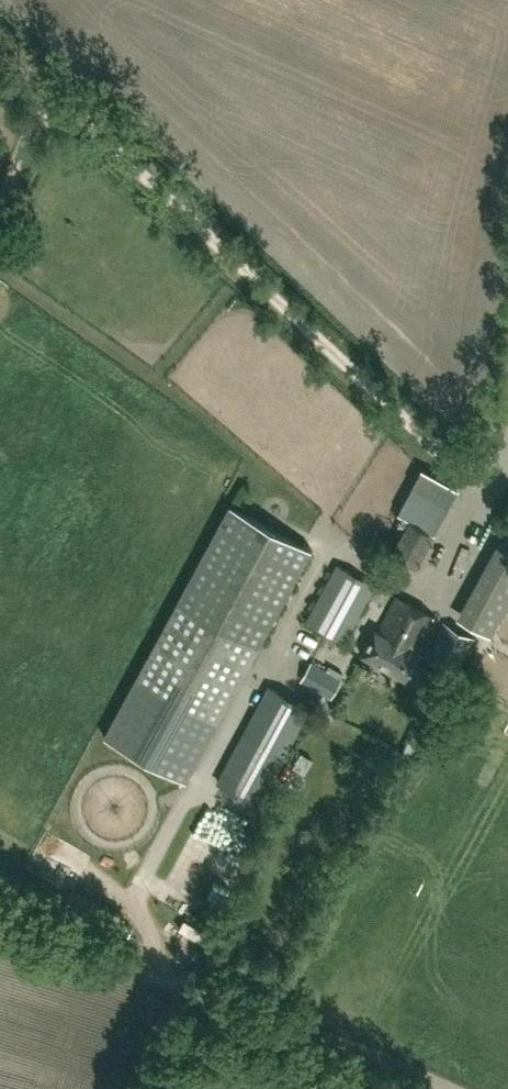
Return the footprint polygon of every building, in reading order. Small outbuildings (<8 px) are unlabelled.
[(423,469),(415,485),(400,513),(411,519),(393,552),(417,565),(459,489),(423,469)] [(311,549),(230,505),(136,679),(217,723),(311,549)] [(457,617),(491,636),(507,605),(507,523),(457,617)] [(338,564),(307,621),(344,641),(375,584),(338,564)] [(376,628),(362,653),(406,678),(407,678),(422,687),(431,670),(416,662),(425,646),(421,644),(436,617),(399,596),(380,630),(376,628)] [(425,657),(455,673),(474,638),(443,622),(425,657)] [(331,697),(341,680),(311,662),(301,679),(331,697)] [(217,723),(136,679),(104,737),(186,781),(217,723)] [(271,687),(246,733),(219,783),(257,804),(284,753),(308,707),(271,687)] [(302,753),(294,768),(304,774),(313,759),(302,753)] [(208,823),(201,835),(248,862),(254,850),(208,823)]
